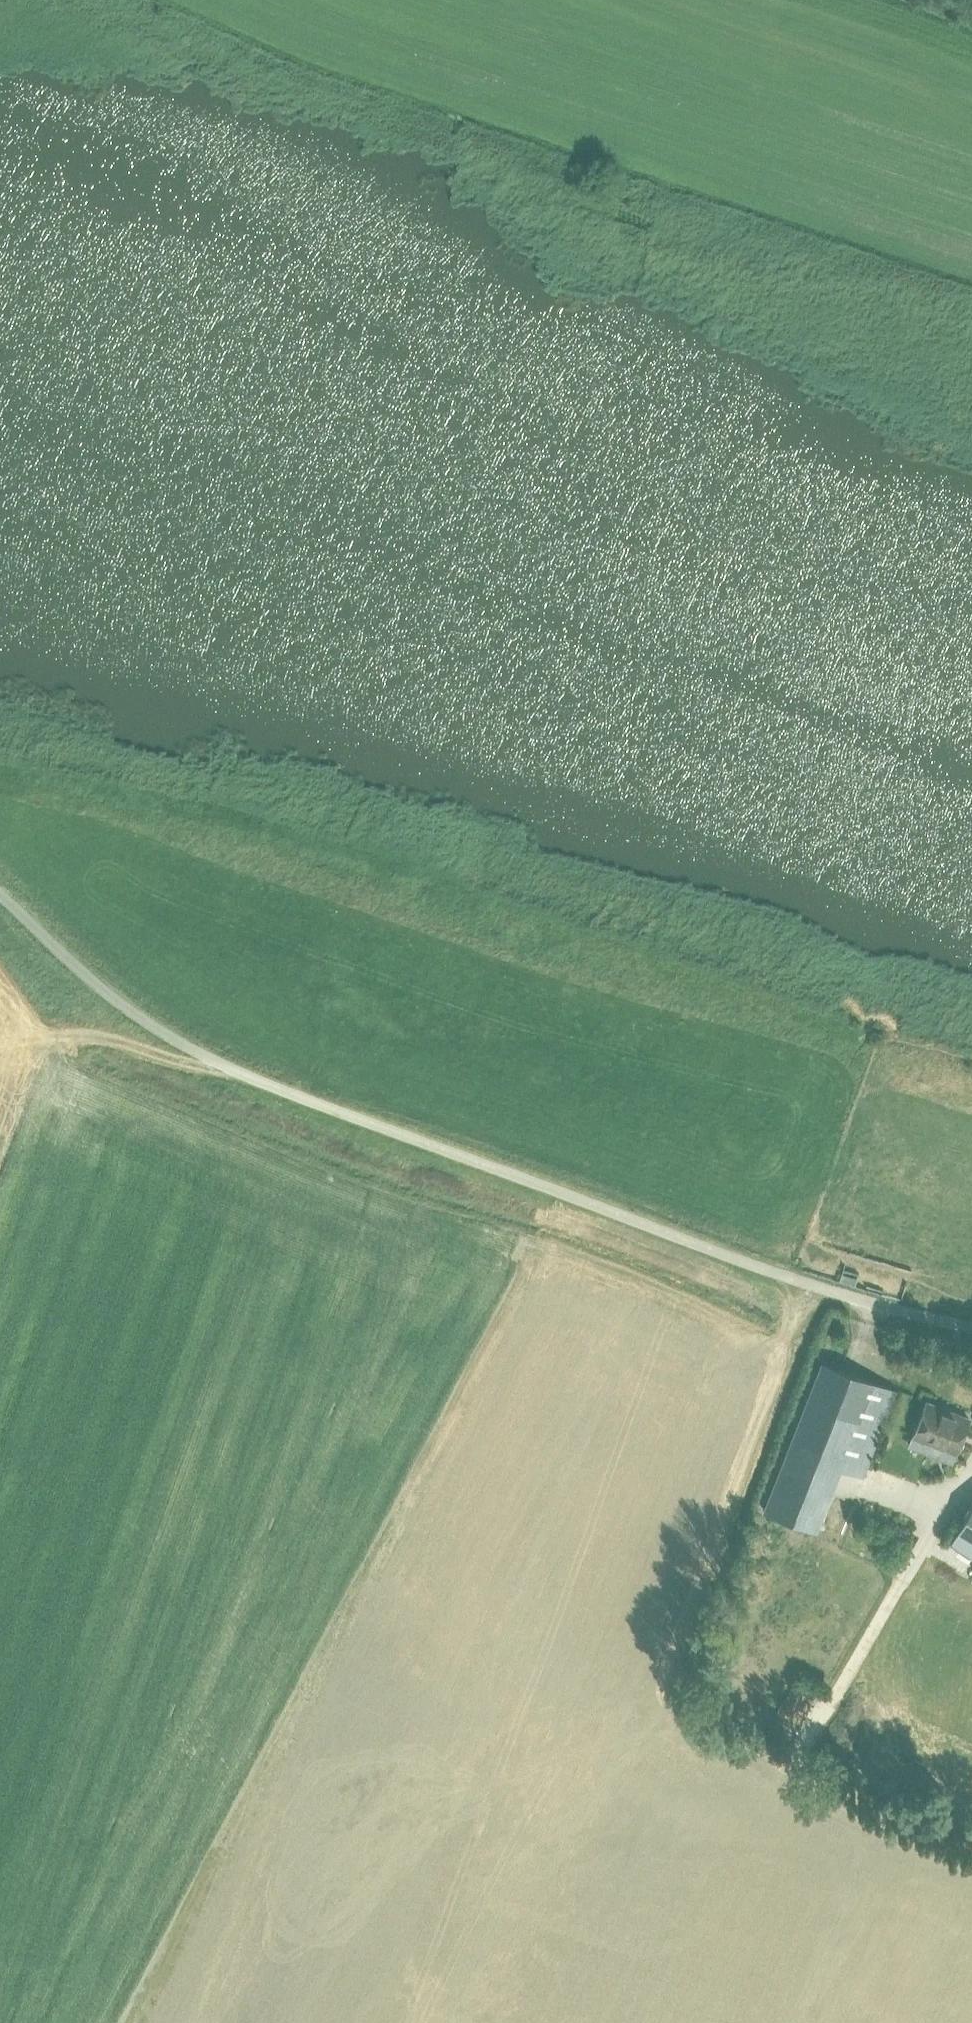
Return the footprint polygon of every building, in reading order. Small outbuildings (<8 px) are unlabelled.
[(841,1256),(838,1276),(873,1282),(874,1276),(898,1280),(900,1265),(875,1261),(841,1256)] [(796,1434),(764,1509),(792,1520),(815,1529),(816,1530),(816,1529),(830,1495),(841,1465),(866,1474),(870,1463),(900,1389),(825,1359),(796,1434)] [(917,1434),(938,1442),(934,1453),(955,1462),(959,1451),(971,1419),(971,1417),(930,1400),(917,1434)] [(953,1538),(971,1550),(971,1508),(953,1538)]
